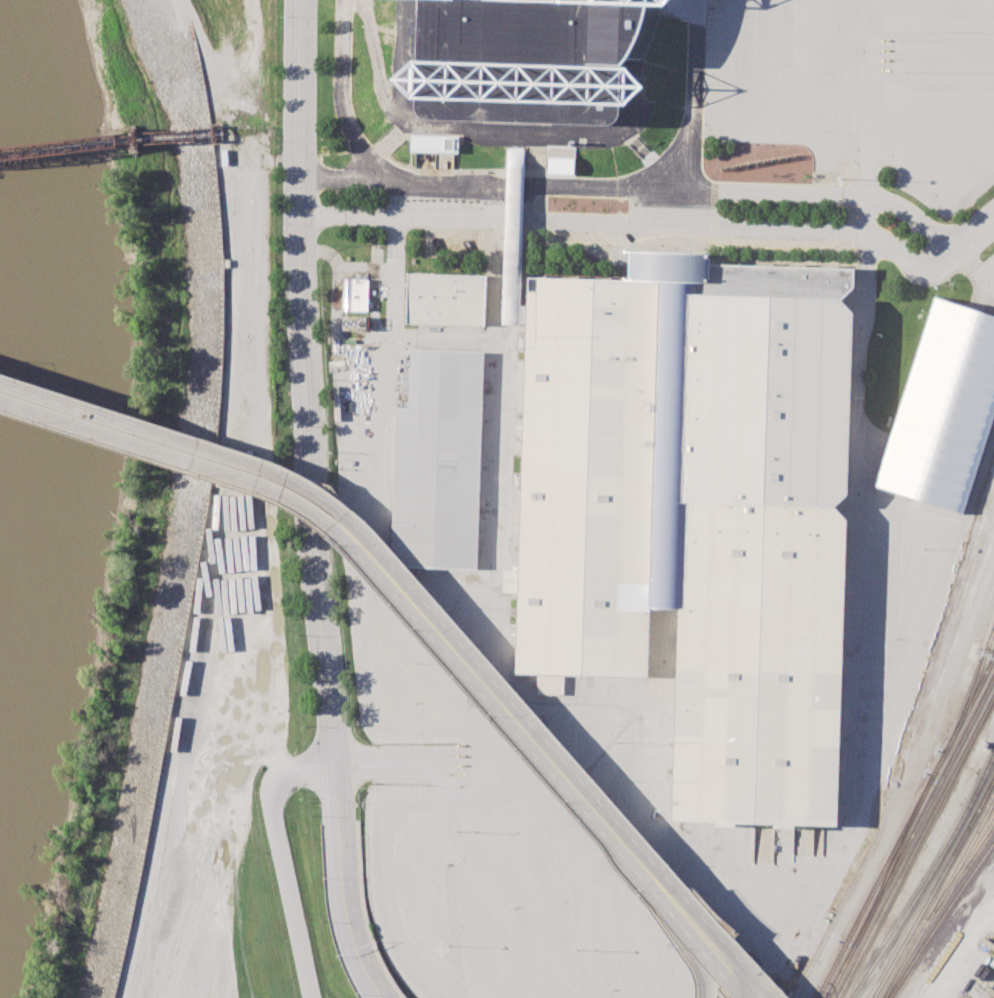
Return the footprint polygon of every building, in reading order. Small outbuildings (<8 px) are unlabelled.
[(415,99),(415,107),(416,112),(420,116),(425,119),(601,124),(609,124),(613,123),(616,121),(618,118),(618,109),(624,108),(643,90),(645,87),(642,84),(633,76),(622,66),(627,59),(643,61),(650,45),(656,30),(659,12),(659,10),(670,0),(417,0),(416,59),(395,76),(393,79),(394,80),(412,99),(415,99)] [(411,141),(411,134),(458,136),(458,145),(458,152),(453,152),(410,151),(411,141)] [(546,173),(547,167),(547,146),(575,146),(575,170),(575,173),(546,173)] [(506,147),(525,147),(525,167),(524,176),(520,306),(525,306),(525,324),(501,324),(506,167),(506,147)] [(626,280),(627,249),(711,252),(711,265),(853,269),(853,287),(840,299),(852,312),(848,482),(848,496),(834,508),(847,520),(838,826),(672,822),(678,611),(651,611),(661,281),(626,280)] [(406,273),(485,276),(483,325),(405,323),(406,273)] [(342,278),(367,279),(366,310),(341,310),(342,278)] [(661,281),(626,280),(526,278),(525,306),(525,324),(518,570),(515,674),(649,678),(651,611),(661,281)] [(891,435),(874,486),(963,514),(993,418),(993,315),(966,306),(935,297),(891,435)] [(364,330),(365,318),(355,318),(355,329),(364,330)] [(410,349),(483,352),(477,569),(392,567),(396,408),(408,408),(410,349)]
